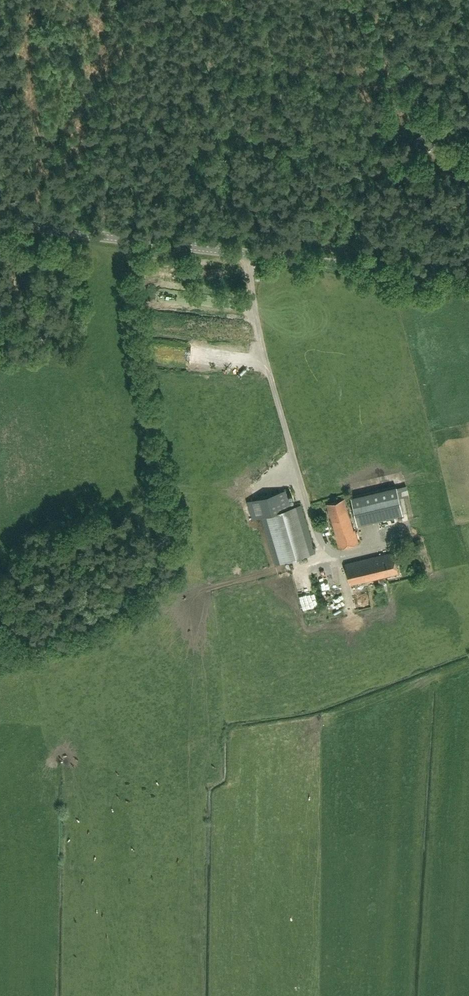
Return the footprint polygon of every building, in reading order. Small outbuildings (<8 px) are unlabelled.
[(432,145),(423,131),(413,139),(423,152),(432,145)] [(226,312),(226,297),(215,297),(214,311),(226,312)] [(175,319),(168,318),(166,333),(173,334),(175,319)] [(313,552),(299,505),(289,473),(250,485),(273,564),(313,552)] [(401,514),(394,486),(350,496),(356,524),(401,514)] [(347,515),(342,500),(325,505),(329,517),(328,517),(337,548),(356,543),(348,515),(347,515)] [(348,583),(396,572),(391,552),(343,563),(348,583)] [(360,598),(371,598),(371,590),(360,590),(360,598)]
